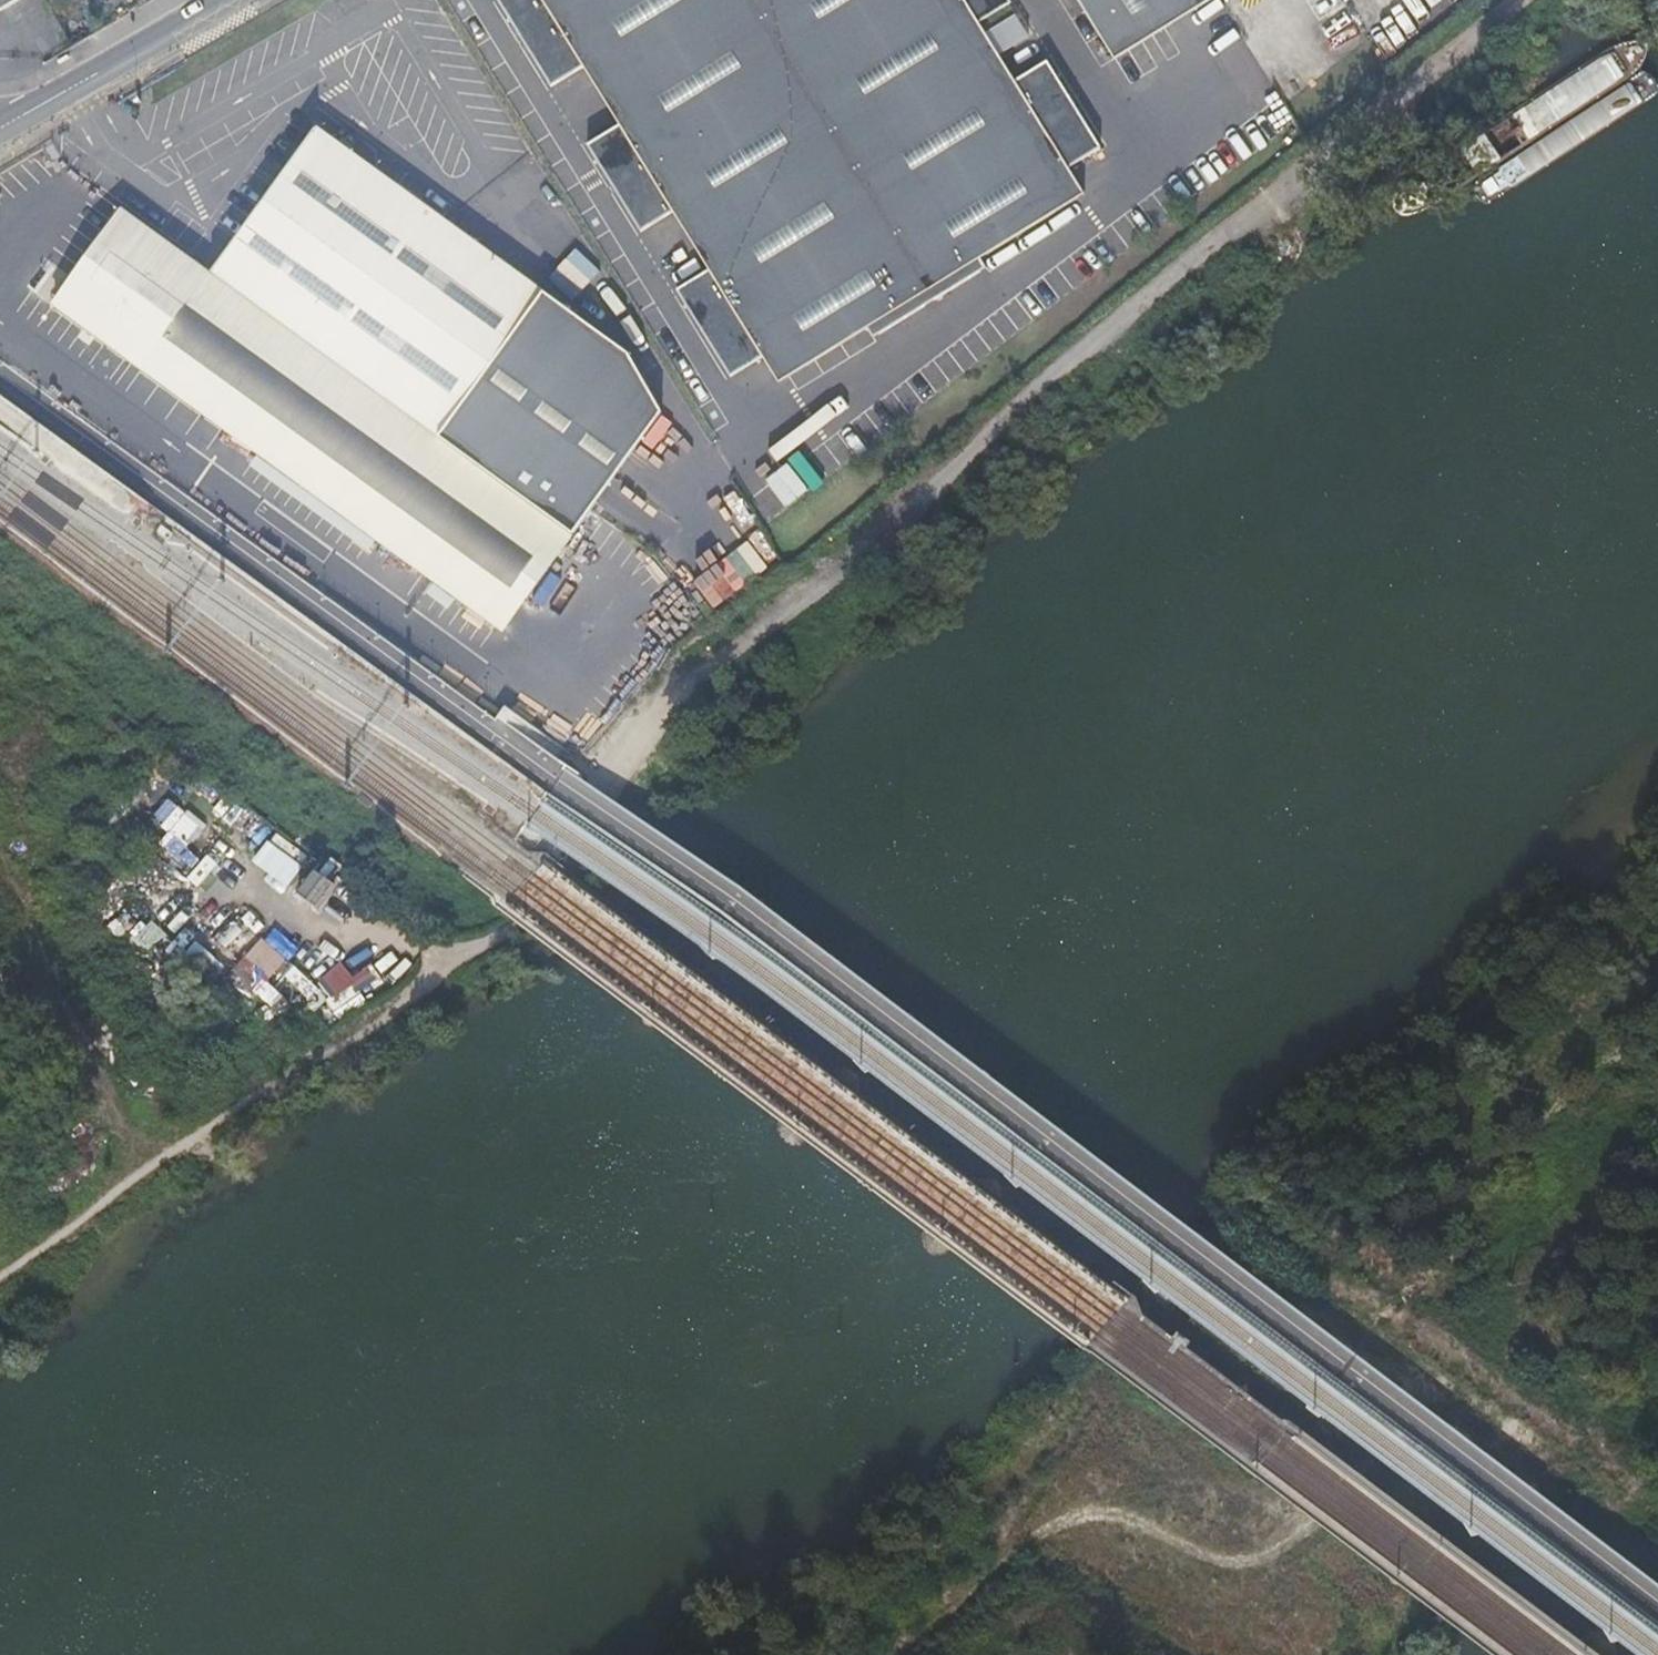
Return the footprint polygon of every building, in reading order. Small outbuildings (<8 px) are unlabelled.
[(43,0),(0,0),(0,25),(43,0)] [(1089,189),(1073,163),(1104,143),(1050,57),(1018,77),(982,20),(1015,0),(1014,0),(503,0),(558,86),(588,67),(625,125),(596,144),(650,230),(680,211),(715,267),(683,286),(737,373),(768,353),(784,379),(871,325),(878,335),(991,264),(985,254),(1089,189)] [(1121,57),(1211,0),(1085,0),(1121,57)] [(662,414),(628,352),(315,128),(209,275),(121,211),(54,303),(507,629),(593,509),(662,414)] [(569,298),(597,274),(579,254),(551,278),(569,298)] [(788,465),(767,482),(787,508),(808,491),(788,465)] [(712,576),(699,587),(718,608),(740,588),(730,578),(721,586),(712,576)] [(160,843),(175,856),(201,825),(168,798),(152,816),(170,831),(160,843)] [(335,883),(315,864),(298,883),(318,901),(335,883)] [(196,943),(184,959),(214,982),(226,967),(196,943)] [(273,978),(284,955),(256,943),(246,966),(273,978)]
